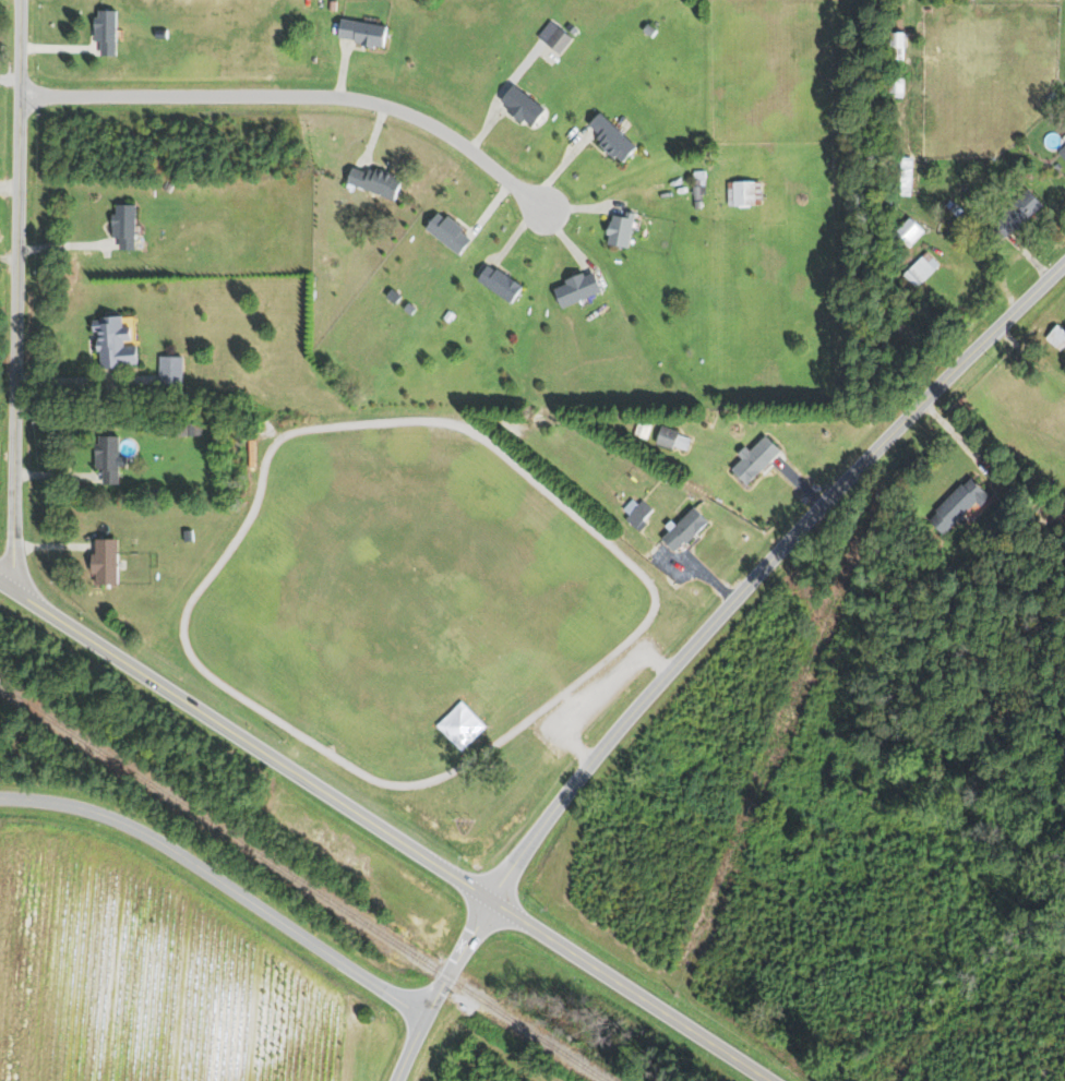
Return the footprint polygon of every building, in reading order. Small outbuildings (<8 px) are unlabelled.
[(113,55),(114,9),(91,9),(91,40),(97,40),(97,54),(113,55)] [(382,47),(386,26),(337,17),(333,38),(382,47)] [(557,53),(569,36),(547,20),(534,37),(557,53)] [(901,31),(886,31),(885,45),(894,46),(894,59),(900,59),(901,31)] [(900,78),(887,77),(886,97),(900,97),(900,78)] [(494,103),(528,125),(541,106),(507,83),(494,103)] [(633,145),(595,111),(584,123),(596,134),(591,140),(617,164),(633,145)] [(1054,152),(1064,163),(1064,142),(1054,152)] [(910,157),(896,156),(895,195),(909,195),(910,157)] [(348,163),(342,183),(390,198),(396,178),(348,163)] [(725,181),(725,206),(758,205),(758,180),(725,181)] [(1002,241),(1038,202),(1023,188),(987,226),(1002,241)] [(133,204),(112,203),(112,213),(107,213),(107,237),(116,237),(116,249),(132,249),(133,204)] [(421,225),(453,254),(468,238),(436,209),(421,225)] [(627,247),(629,214),(605,212),(603,245),(627,247)] [(906,247),(921,231),(906,216),(891,233),(906,247)] [(899,274),(913,288),(938,265),(924,250),(899,274)] [(507,302),(518,285),(484,262),(473,279),(507,302)] [(598,292),(590,271),(581,275),(580,274),(548,285),(556,307),(598,292)] [(134,365),(132,342),(128,342),(127,325),(119,326),(118,315),(90,317),(94,368),(134,365)] [(1060,350),(1064,343),(1064,332),(1051,324),(1042,339),(1060,350)] [(181,356),(157,356),(157,386),(181,386),(181,356)] [(200,422),(174,422),(174,435),(200,434),(200,422)] [(652,442),(684,451),(689,435),(656,427),(652,442)] [(776,449),(759,433),(736,457),(738,458),(726,470),(742,485),(776,449)] [(116,484),(116,466),(124,466),(124,456),(116,456),(116,435),(93,435),(92,469),(100,469),(99,484),(116,484)] [(924,518),(939,535),(976,501),(978,504),(986,496),(968,477),(924,518)] [(650,512),(635,495),(619,509),(634,526),(650,512)] [(657,539),(672,554),(704,519),(688,504),(665,529),(666,530),(657,539)] [(115,539),(91,538),(91,554),(85,554),(85,573),(91,573),(91,583),(113,584),(115,539)]
